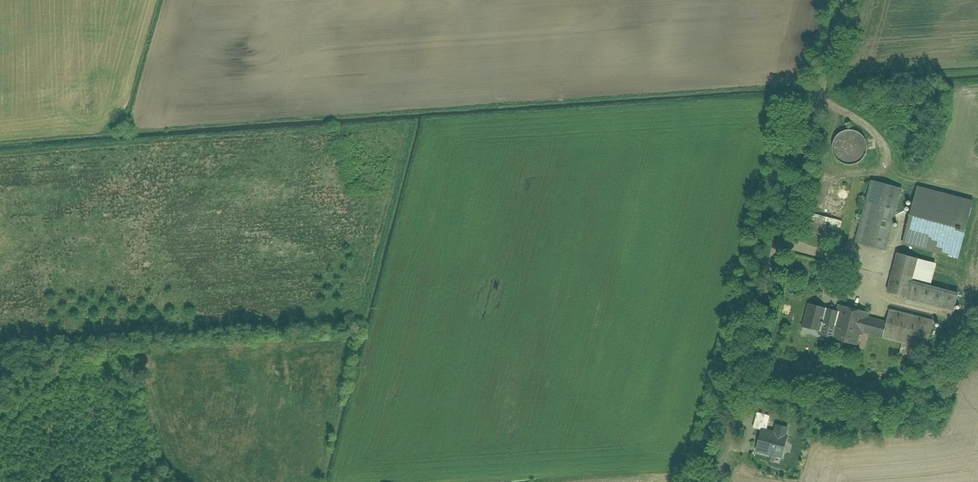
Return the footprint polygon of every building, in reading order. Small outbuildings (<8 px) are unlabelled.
[(824,139),(823,146),(828,158),(836,164),(850,163),(858,156),(861,146),(858,135),(852,129),(838,127),(829,132),(824,139)] [(859,241),(888,249),(904,191),(874,183),(859,241)] [(971,205),(917,192),(904,245),(958,259),(971,205)] [(812,214),(807,234),(837,240),(841,221),(812,214)] [(955,312),(959,296),(927,287),(933,265),(894,254),(883,293),(955,312)] [(800,330),(829,337),(828,342),(855,348),(859,333),(879,338),(884,320),(863,315),(864,312),(837,306),(836,311),(806,303),(800,330)] [(884,320),(879,338),(922,349),(929,323),(886,312),(884,320)] [(761,429),(756,450),(762,451),(762,453),(772,455),(773,454),(782,456),(787,436),(784,436),(786,427),(777,425),(775,433),(761,429)]
